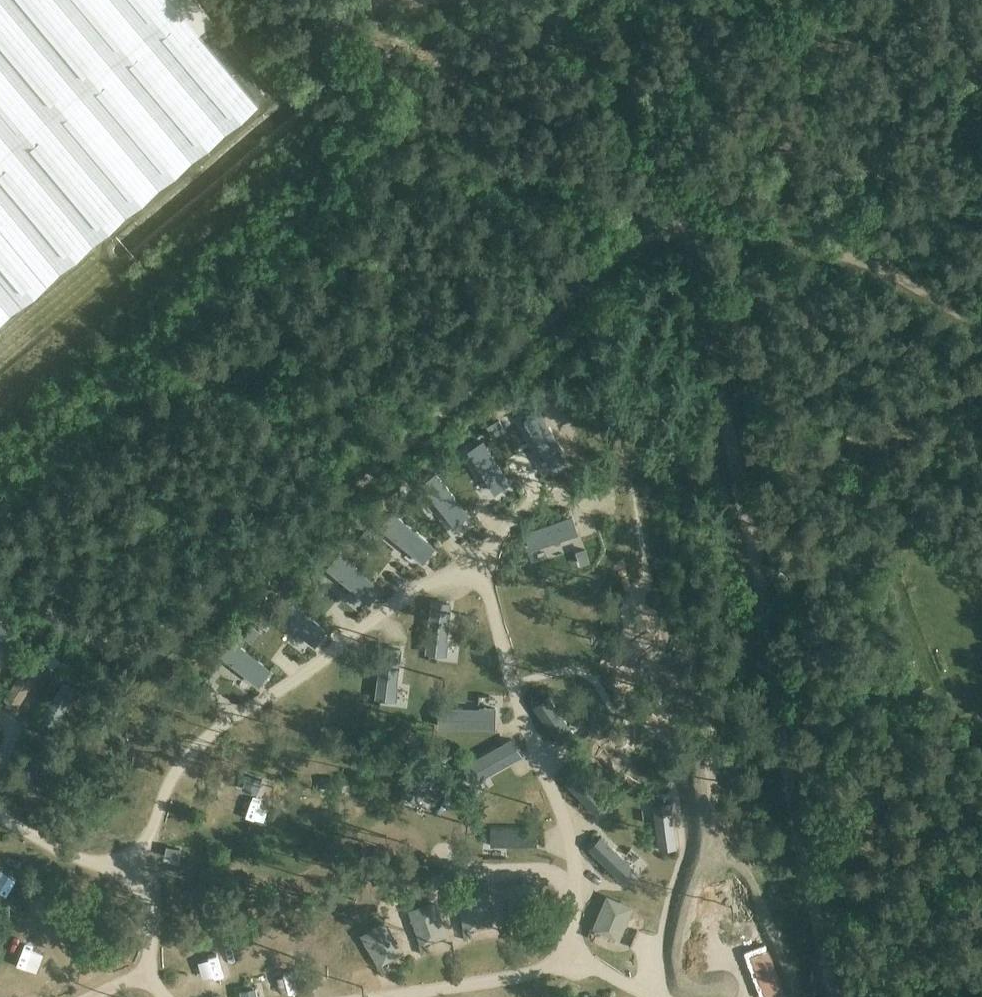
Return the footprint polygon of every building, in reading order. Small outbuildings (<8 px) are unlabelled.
[(193,162),(259,106),(217,55),(200,35),(215,23),(196,0),(0,0),(0,324),(193,162)] [(500,419),(488,425),(493,436),(505,430),(500,419)] [(453,455),(440,463),(446,471),(458,464),(453,455)] [(396,504),(409,494),(400,486),(388,496),(396,504)] [(586,548),(577,552),(581,565),(591,562),(586,548)] [(306,598),(315,606),(327,592),(318,584),(306,598)] [(253,626),(244,636),(253,643),(261,632),(253,626)] [(47,648),(38,643),(33,652),(42,657),(47,648)] [(187,686),(205,697),(214,686),(196,674),(187,686)] [(56,694),(39,727),(51,734),(69,701),(56,694)] [(248,775),(244,788),(258,792),(262,780),(248,775)] [(342,780),(327,780),(327,793),(342,793),(342,780)] [(181,849),(167,846),(165,856),(179,859),(181,849)] [(0,892),(0,905),(13,909),(17,895),(1,890),(0,892)] [(485,891),(458,897),(465,929),(493,923),(485,891)] [(632,907),(606,897),(593,929),(620,939),(632,907)] [(449,934),(438,902),(411,911),(422,943),(449,934)] [(404,952),(387,921),(362,934),(379,965),(404,952)]
